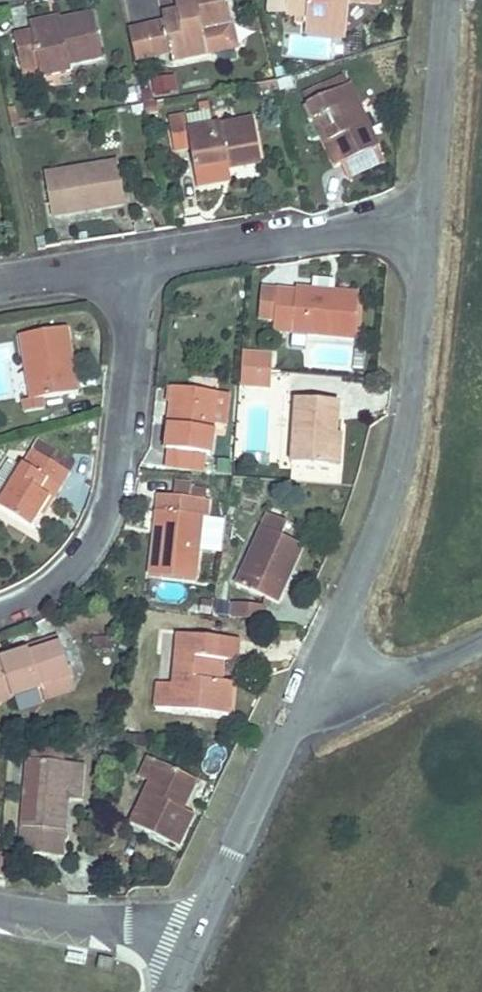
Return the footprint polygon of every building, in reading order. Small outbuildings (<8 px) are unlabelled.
[(169,8),(158,11),(161,20),(145,24),(152,55),(165,51),(167,62),(204,52),(198,29),(229,20),(224,0),(179,0),(181,5),(169,8)] [(169,8),(181,5),(179,0),(166,0),(169,8)] [(301,20),(344,21),(345,0),(281,0),(281,13),(301,13),(301,20)] [(26,15),(30,29),(58,22),(57,17),(55,8),(26,15)] [(58,22),(30,29),(11,34),(22,82),(40,78),(39,73),(68,65),(66,59),(94,51),(85,10),(57,17),(58,22)] [(344,21),(301,20),(301,33),(343,35),(344,21)] [(320,58),(321,38),(295,37),(294,56),(320,58)] [(334,88),(302,103),(309,117),(318,113),(346,177),(381,162),(352,96),(340,102),(334,88)] [(180,116),(163,120),(170,150),(183,147),(191,183),(217,176),(215,168),(255,158),(247,115),(183,129),(180,116)] [(112,157),(43,173),(52,214),(122,201),(112,157)] [(351,336),(354,289),(329,287),(329,294),(309,293),(310,286),(275,283),(271,330),(351,336)] [(68,326),(21,336),(33,400),(80,390),(78,375),(71,376),(67,353),(73,352),(68,326)] [(257,369),(258,353),(241,351),(240,368),(257,369)] [(271,370),(272,353),(258,353),(257,369),(271,370)] [(256,385),(257,369),(240,368),(239,384),(256,385)] [(270,386),(271,370),(257,369),(256,385),(270,386)] [(172,428),(170,452),(212,455),(218,391),(175,389),(174,407),(180,409),(179,428),(172,428)] [(292,461),(329,463),(331,432),(337,427),(338,399),(297,396),(292,461)] [(331,432),(329,463),(342,463),(345,430),(342,430),(341,432),(331,432)] [(0,504),(0,510),(30,526),(46,500),(52,503),(71,471),(33,449),(0,504)] [(158,536),(155,572),(198,575),(202,514),(214,515),(215,498),(160,494),(159,510),(163,511),(162,536),(158,536)] [(273,509),(239,580),(280,599),(286,584),(281,581),(289,562),(295,565),(305,542),(285,533),(292,518),(273,509)] [(229,598),(228,616),(260,619),(261,601),(229,598)] [(161,678),(159,706),(231,711),(233,680),(211,678),(212,657),(237,659),(238,636),(182,631),(178,679),(161,678)] [(40,685),(39,683),(70,672),(58,641),(31,651),(27,647),(0,657),(0,699),(40,685)] [(39,683),(40,685),(44,698),(75,688),(70,672),(39,683)] [(39,691),(15,699),(19,712),(43,703),(39,691)] [(63,798),(66,763),(30,761),(24,851),(65,852),(70,798),(63,798)] [(80,763),(66,763),(63,798),(70,798),(77,798),(80,763)] [(161,764),(135,821),(181,840),(193,811),(179,806),(192,776),(161,764)]
